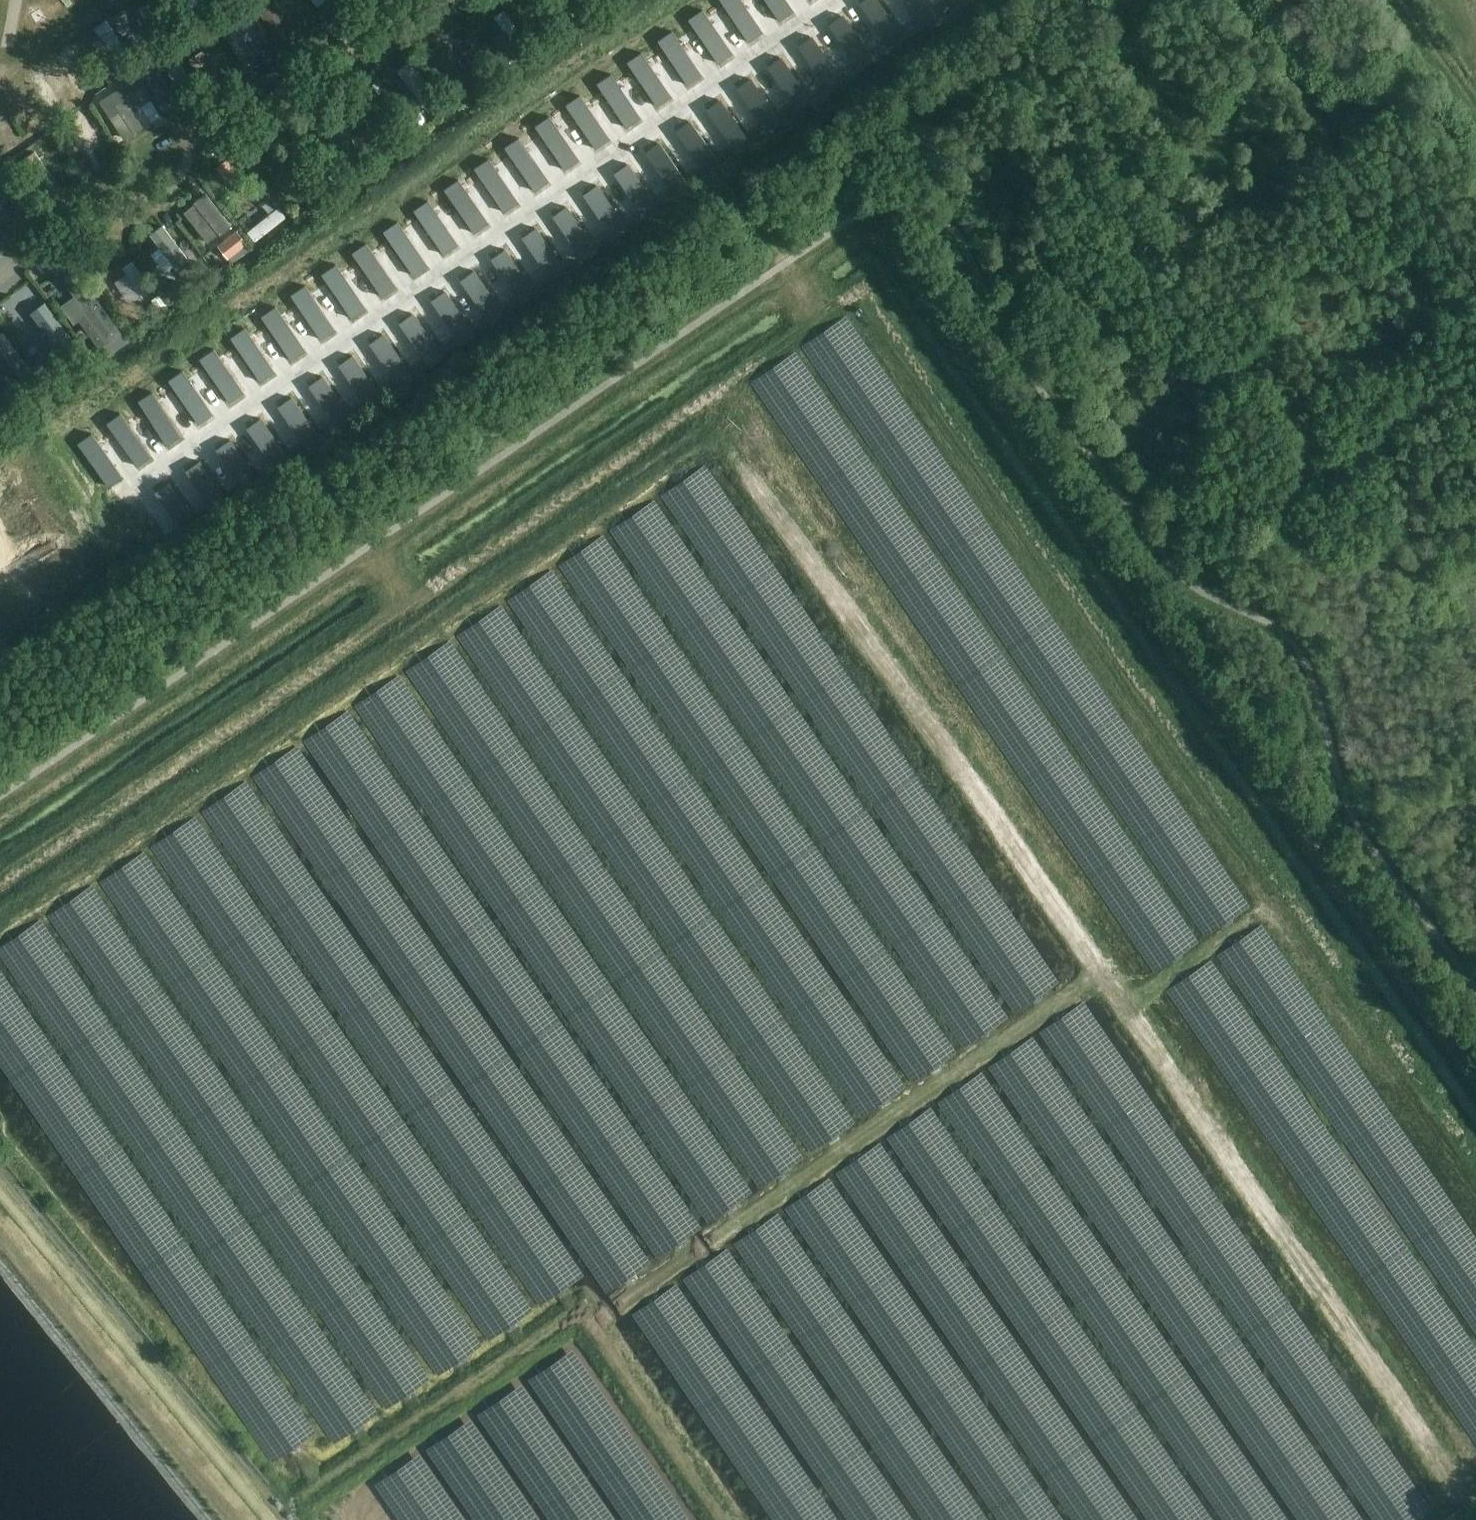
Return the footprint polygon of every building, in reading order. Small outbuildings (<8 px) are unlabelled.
[(252,6),(266,37),(283,30),(270,0),(266,0),(252,6)] [(503,11),(484,18),(501,60),(511,56),(506,45),(514,42),(503,11)] [(235,65),(262,54),(247,20),(221,31),(235,65)] [(184,57),(189,78),(206,74),(201,53),(184,57)] [(70,91),(82,83),(68,63),(56,70),(70,91)] [(154,71),(141,76),(152,103),(164,98),(154,71)] [(125,140),(143,128),(130,109),(138,103),(126,86),(100,103),(125,140)] [(13,125),(24,119),(18,107),(6,113),(13,125)] [(11,135),(0,116),(0,141),(11,135)] [(284,201),(297,192),(278,165),(266,173),(284,201)] [(0,204),(0,225),(10,217),(0,204)] [(21,311),(44,338),(56,328),(33,301),(21,311)] [(13,374),(24,366),(0,331),(0,354),(13,374)]
